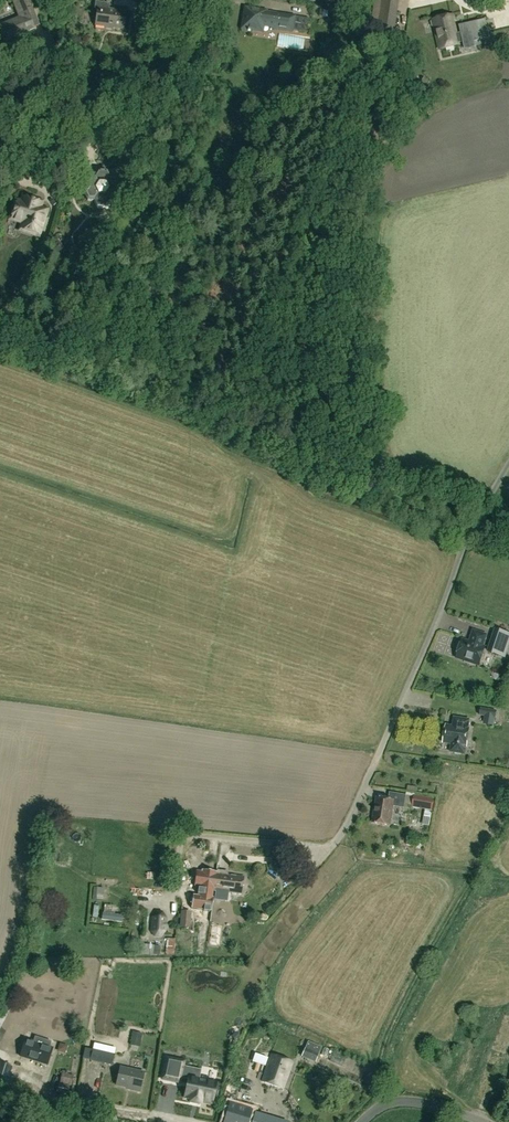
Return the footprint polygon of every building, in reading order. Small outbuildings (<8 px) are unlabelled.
[(0,25),(0,33),(4,43),(19,38),(18,35),(35,29),(34,27),(40,25),(33,7),(30,0),(12,0),(19,17),(0,25)] [(394,0),(375,0),(370,33),(393,36),(398,1),(394,0)] [(95,26),(124,30),(126,12),(109,10),(109,4),(95,2),(94,10),(97,10),(95,26)] [(242,32),(251,33),(252,30),(260,31),(261,24),(271,26),(271,29),(293,32),(295,17),(277,14),(277,15),(265,13),(265,12),(245,9),(242,32)] [(452,16),(434,20),(441,49),(459,45),(458,43),(463,42),(472,40),(473,42),(488,38),(487,32),(480,34),(478,23),(460,26),(462,33),(456,35),(452,16)] [(119,185),(116,179),(88,177),(85,183),(87,189),(84,195),(87,201),(94,202),(97,208),(104,208),(108,203),(114,203),(118,197),(115,191),(119,185)] [(49,209),(42,206),(44,200),(21,193),(19,199),(15,198),(10,211),(8,221),(20,224),(17,232),(40,239),(49,209)] [(41,241),(38,253),(44,254),(47,243),(41,241)] [(54,256),(63,248),(58,241),(49,249),(54,256)] [(488,651),(503,656),(508,636),(508,634),(495,629),(488,651)] [(456,657),(479,665),(484,648),(480,646),(481,643),(483,644),(486,635),(473,631),(470,640),(472,640),(471,643),(462,640),(456,657)] [(479,715),(487,716),(486,724),(493,725),(495,710),(480,708),(479,715)] [(452,744),(450,751),(464,754),(465,746),(466,746),(468,729),(467,729),(468,721),(454,719),(453,727),(446,726),(443,742),(452,744)] [(388,800),(377,798),(373,823),(390,825),(393,806),(404,808),(406,795),(390,792),(388,800)] [(434,799),(414,795),(412,807),(425,810),(432,811),(434,799)] [(432,811),(425,810),(422,825),(429,826),(432,811)] [(220,892),(241,894),(244,876),(227,874),(228,871),(217,870),(216,871),(201,869),(198,890),(218,892),(220,892)] [(93,888),(92,899),(103,901),(104,889),(93,888)] [(190,928),(192,904),(182,903),(180,928),(190,928)] [(165,933),(166,917),(162,912),(156,911),(151,917),(150,932),(154,937),(160,938),(165,933)] [(102,913),(101,920),(122,924),(123,916),(102,913)] [(166,939),(165,955),(174,956),(174,948),(178,948),(179,939),(175,939),(174,939),(166,939)] [(48,970),(55,971),(57,963),(50,962),(48,970)] [(133,1032),(129,1048),(139,1052),(143,1034),(133,1032)] [(52,1048),(49,1047),(51,1042),(41,1039),(39,1044),(25,1039),(19,1056),(46,1065),(52,1048)] [(315,1062),(318,1054),(321,1047),(308,1042),(305,1048),(304,1048),(301,1057),(315,1062)] [(116,1048),(94,1043),(90,1059),(112,1064),(116,1048)] [(218,1060),(229,1065),(237,1048),(226,1043),(218,1060)] [(292,1062),(271,1055),(262,1081),(283,1088),(292,1062)] [(191,1103),(199,1105),(200,1105),(201,1102),(211,1104),(212,1097),(217,1098),(220,1084),(199,1080),(200,1077),(190,1075),(192,1068),(183,1066),(184,1062),(166,1058),(162,1079),(180,1082),(180,1079),(189,1080),(188,1085),(187,1085),(186,1091),(185,1099),(190,1100),(189,1103),(191,1103)] [(7,1082),(12,1063),(0,1060),(0,1091),(4,1092),(7,1082)] [(126,1086),(127,1085),(130,1086),(130,1088),(140,1090),(144,1071),(120,1065),(116,1084),(126,1086)] [(61,1073),(59,1083),(71,1085),(73,1076),(61,1073)] [(58,1084),(56,1093),(67,1095),(69,1087),(58,1084)] [(242,1109),(224,1104),(219,1121),(238,1121),(242,1109)] [(252,1112),(248,1121),(288,1121),(289,1121),(252,1112)]
